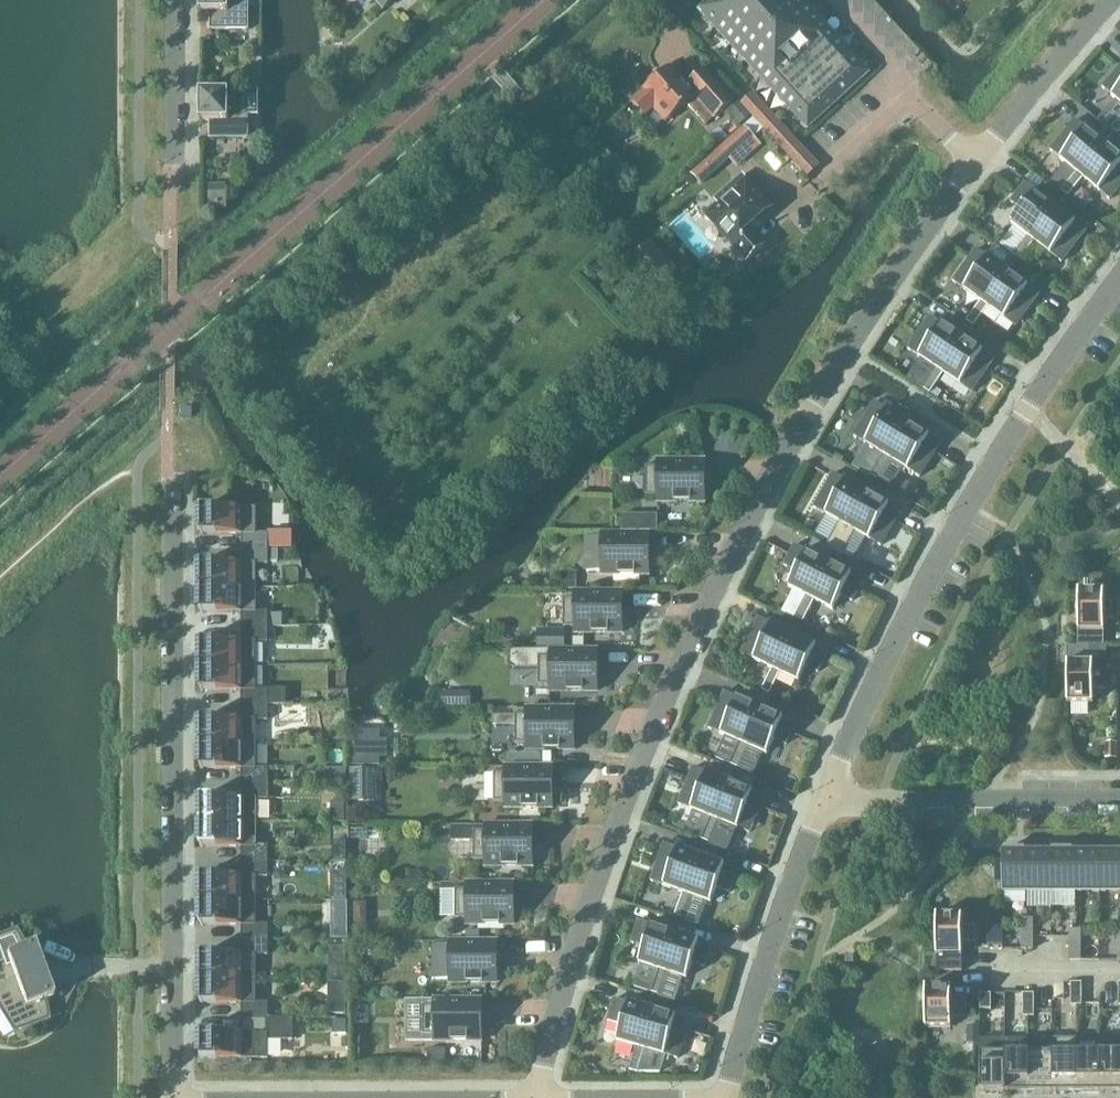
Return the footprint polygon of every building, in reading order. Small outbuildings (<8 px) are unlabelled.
[(249,31),(249,0),(200,0),(200,13),(210,13),(210,30),(249,31)] [(384,8),(394,0),(377,0),(384,8)] [(806,128),(868,72),(803,0),(710,0),(699,10),(806,128)] [(633,101),(646,115),(653,109),(665,124),(695,97),(714,119),(734,101),(705,68),(685,86),(669,68),(633,101)] [(1119,103),(1119,68),(1103,88),(1117,100),(1119,103)] [(235,90),(235,79),(219,79),(219,90),(235,90)] [(822,168),(754,91),(742,101),(810,179),(822,168)] [(259,93),(200,93),(200,122),(210,122),(210,139),(249,139),(249,116),(259,116),(259,93)] [(1099,120),(1110,130),(1112,128),(1119,119),(1119,103),(1117,100),(1099,120)] [(1050,151),(1077,172),(1080,175),(1106,144),(1105,144),(1113,134),(1106,127),(1097,137),(1076,120),(1050,151)] [(732,160),(738,167),(764,144),(746,124),(691,173),(703,187),(732,160)] [(1084,178),(1110,200),(1119,188),(1119,156),(1106,144),(1080,175),(1084,178)] [(1076,187),(1084,178),(1080,175),(1077,172),(1069,182),(1076,187)] [(570,176),(559,185),(566,192),(576,183),(570,176)] [(705,215),(746,261),(765,245),(750,228),(773,208),(744,176),(716,201),(718,204),(705,215)] [(1074,190),(1076,187),(1069,182),(1062,191),(1069,196),(1074,190)] [(1028,236),(1031,239),(1056,207),(1026,183),(1011,202),(1022,210),(1011,223),(1028,236)] [(226,184),(208,184),(208,215),(226,199),(226,184)] [(590,190),(579,199),(588,210),(599,200),(590,190)] [(1074,190),(1069,196),(1080,205),(1085,199),(1074,190)] [(1031,239),(1035,242),(1062,262),(1086,231),(1056,207),(1031,239)] [(1028,251),(1035,242),(1031,239),(1028,236),(1021,245),(1028,251)] [(631,259),(656,286),(675,269),(649,241),(631,259)] [(710,242),(704,248),(711,255),(717,249),(710,242)] [(981,301),(984,304),(1008,272),(1007,271),(1015,261),(993,245),(985,255),(977,249),(953,281),(981,301)] [(1020,260),(1028,251),(1021,245),(1013,255),(1020,260)] [(717,261),(709,267),(715,274),(723,267),(717,261)] [(1022,266),(1016,273),(1031,284),(1037,276),(1022,266)] [(1008,272),(984,304),(988,307),(1016,327),(1039,294),(1008,272)] [(981,301),(974,311),(981,316),(988,307),(984,304),(981,301)] [(981,316),(974,311),(971,315),(958,306),(952,315),(964,324),(967,320),(974,326),(981,316)] [(930,316),(908,349),(921,358),(908,378),(923,388),(930,378),(936,368),(940,371),(962,338),(930,316)] [(962,338),(940,371),(944,373),(972,393),(994,359),(962,338)] [(936,368),(930,378),(937,383),(944,373),(940,371),(936,368)] [(930,378),(923,388),(930,393),(935,386),(937,383),(930,378)] [(935,386),(930,393),(937,397),(942,391),(935,386)] [(854,436),(883,454),(887,457),(908,423),(903,420),(875,402),(854,436)] [(911,409),(903,420),(908,423),(914,426),(921,415),(911,409)] [(914,426),(908,423),(887,457),(891,459),(920,477),(941,443),(914,426)] [(883,454),(877,464),(884,469),(891,459),(887,457),(883,454)] [(657,496),(657,502),(705,502),(705,461),(657,461),(657,467),(646,467),(646,496),(657,496)] [(884,469),(877,464),(870,474),(878,479),(884,469)] [(814,508),(844,525),(848,527),(867,493),(834,473),(814,508)] [(844,525),(838,536),(846,540),(852,530),(881,546),(901,512),(867,493),(848,527),(844,525)] [(241,535),(241,549),(268,549),(268,533),(256,533),(257,508),(201,508),(201,535),(241,535)] [(656,514),(645,514),(645,531),(656,531),(656,514)] [(292,531),(268,531),(268,533),(268,549),(292,549),(292,531)] [(602,534),(602,575),(649,575),(650,534),(602,534)] [(846,540),(838,536),(832,546),(840,551),(846,540)] [(835,552),(826,547),(815,541),(811,548),(831,559),(835,552)] [(788,587),(807,597),(811,599),(829,563),(795,545),(784,566),(796,572),(788,587)] [(201,563),(201,588),(256,588),(256,565),(268,565),(268,562),(268,550),(268,549),(241,549),(241,563),(201,563)] [(277,550),(268,550),(268,562),(277,562),(277,550)] [(807,597),(801,607),(809,612),(815,601),(833,610),(841,596),(852,602),(863,581),(829,563),(811,599),(807,597)] [(577,575),(562,575),(563,590),(577,590),(577,575)] [(241,613),(241,627),(268,627),(283,627),(283,614),(268,614),(268,612),(256,612),(256,588),(201,588),(201,613),(204,613),(241,613)] [(1104,601),(1104,590),(1078,590),(1078,647),(1093,647),(1104,647),(1104,621),(1119,621),(1119,601),(1104,601)] [(575,626),(575,633),(623,633),(623,592),(575,592),(575,598),(564,598),(564,626),(575,626)] [(809,612),(801,607),(795,618),(803,622),(809,612)] [(741,654),(772,669),(776,671),(793,635),(759,618),(741,654)] [(201,642),(201,667),(256,666),(256,643),(268,643),(268,627),(241,627),(241,642),(201,642)] [(537,648),(564,648),(564,635),(537,635),(537,648)] [(772,669),(767,680),(775,684),(780,673),(799,682),(806,667),(818,673),(828,652),(793,635),(776,671),(772,669)] [(574,640),(574,651),(589,651),(589,640),(574,640)] [(1067,647),(1067,703),(1093,703),(1093,689),(1106,689),(1106,647),(1104,647),(1093,647),(1078,647),(1067,647)] [(550,651),(550,657),(538,657),(539,686),(550,686),(550,691),(598,691),(598,651),(550,651)] [(241,691),(241,706),(268,705),(287,705),(286,690),(256,690),(256,666),(201,667),(201,679),(199,679),(199,680),(201,680),(201,687),(199,687),(201,687),(201,691),(241,691)] [(775,684),(767,680),(761,691),(770,695),(775,684)] [(725,692),(709,729),(721,734),(725,736),(716,758),(730,765),(735,754),(740,743),(744,745),(760,708),(765,697),(751,691),(747,700),(756,704),(755,706),(725,692)] [(441,693),(441,709),(456,709),(456,693),(441,693)] [(201,720),(201,745),(256,745),(256,721),(268,721),(268,705),(241,706),(241,720),(201,720)] [(740,743),(735,754),(743,757),(739,769),(753,775),(763,753),(767,755),(774,740),(786,745),(795,724),(760,708),(744,745),(740,743)] [(515,709),(493,709),(493,716),(493,726),(515,726),(515,744),(527,744),(527,750),(575,750),(575,709),(527,709),(527,715),(515,715),(515,709)] [(351,733),(351,764),(378,764),(378,758),(387,758),(387,740),(378,740),(378,733),(351,733)] [(1117,744),(1104,744),(1104,761),(1117,761),(1117,744)] [(241,770),(241,784),(268,784),(268,768),(256,768),(256,745),(201,745),(201,770),(241,770)] [(547,754),(507,754),(507,767),(547,767),(547,754)] [(735,754),(730,765),(734,767),(739,769),(743,757),(735,754)] [(721,765),(716,777),(729,782),(734,770),(733,769),(721,765)] [(505,802),(505,808),(553,808),(553,767),(547,767),(507,767),(505,767),(505,773),(494,773),(494,802),(505,802)] [(678,805),(710,817),(714,819),(729,782),(716,777),(693,768),(678,805)] [(364,769),(350,769),(350,801),(364,801),(364,769)] [(710,817),(706,829),(714,832),(718,821),(738,829),(744,813),(756,818),(765,797),(729,782),(714,819),(710,817)] [(201,798),(201,823),(256,823),(256,799),(268,799),(268,784),(241,784),(241,798),(201,798)] [(241,847),(241,861),(268,862),(268,847),(256,847),(256,823),(201,823),(201,848),(241,847)] [(485,831),(474,831),(474,860),(485,861),(485,866),(533,867),(533,825),(485,825),(485,831)] [(373,828),(351,828),(352,850),(373,850),(373,828)] [(714,832),(706,829),(701,840),(709,843),(713,833),(714,832)] [(709,843),(709,845),(725,852),(729,840),(713,833),(709,843)] [(651,881),(683,893),(687,895),(701,857),(664,844),(651,881)] [(715,859),(717,852),(704,848),(702,855),(715,859)] [(1026,892),(1026,851),(1025,851),(1025,850),(1022,850),(1022,851),(1007,851),(1007,850),(1004,850),(1004,851),(1002,851),(1002,892),(1026,892)] [(1052,851),(1051,851),(1051,892),(1075,892),(1075,851),(1072,851),(1072,850),(1070,850),(1070,851),(1054,851),(1054,850),(1052,850),(1052,851)] [(1051,851),(1026,851),(1026,892),(1051,892),(1051,851)] [(1099,851),(1075,851),(1075,892),(1099,892),(1099,851)] [(1099,851),(1099,892),(1119,892),(1119,851),(1099,851)] [(683,893),(679,905),(687,908),(691,896),(711,903),(717,888),(729,892),(737,871),(701,857),(687,895),(683,893)] [(201,889),(201,901),(256,901),(256,877),(268,877),(268,862),(241,861),(242,876),(201,876),(201,880),(199,880),(199,881),(201,881),(201,888),(199,888),(199,889),(201,889)] [(331,901),(347,901),(347,872),(331,872),(331,901)] [(466,890),(455,890),(455,891),(455,919),(466,919),(466,925),(514,925),(514,884),(466,884),(466,890)] [(241,926),(242,940),(268,940),(268,925),(256,925),(256,901),(201,901),(201,907),(199,907),(199,914),(201,914),(201,915),(199,915),(199,922),(201,922),(201,926),(241,926)] [(348,901),(347,901),(332,901),(332,940),(348,940),(348,901)] [(687,908),(679,905),(675,916),(683,919),(687,908)] [(962,915),(936,915),(936,972),(962,972),(962,945),(977,945),(978,925),(962,925),(962,915)] [(663,971),(675,933),(678,923),(663,918),(660,928),(638,921),(631,943),(644,947),(638,963),(658,970),(663,971)] [(1022,918),(1022,934),(1033,934),(1033,918),(1022,918)] [(467,929),(467,942),(479,942),(479,929),(467,929)] [(1069,929),(1069,945),(1080,945),(1080,929),(1069,929)] [(43,971),(34,945),(25,948),(16,932),(0,938),(0,987),(43,971)] [(658,970),(655,981),(663,984),(667,973),(687,979),(692,963),(704,967),(712,945),(675,933),(663,971),(658,970)] [(1033,934),(1022,934),(1022,949),(1033,949),(1033,934)] [(201,954),(201,979),(256,979),(256,956),(268,956),(268,940),(242,940),(242,954),(201,954)] [(449,942),(449,983),(498,983),(497,942),(479,942),(467,942),(449,942)] [(1080,945),(1069,945),(1069,960),(1080,960),(1080,945)] [(347,968),(329,968),(329,976),(347,976),(347,968)] [(0,987),(0,1010),(13,1032),(48,1019),(45,1001),(53,998),(43,971),(0,987)] [(242,1004),(242,1018),(268,1018),(268,1003),(256,1003),(256,979),(201,979),(201,1004),(242,1004)] [(663,984),(655,981),(651,993),(659,996),(663,984)] [(1070,982),(1070,994),(1082,994),(1081,982),(1070,982)] [(951,997),(951,987),(925,987),(925,1028),(951,1028),(951,1017),(966,1017),(966,997),(951,997)] [(980,1009),(991,1009),(991,993),(980,993),(980,1009)] [(1023,993),(1023,1005),(1034,1005),(1034,993),(1023,993)] [(1082,994),(1070,994),(1070,1005),(1082,1005),(1082,994)] [(615,999),(608,1022),(621,1025),(616,1041),(636,1047),(641,1048),(652,1010),(615,999)] [(434,1035),(434,1041),(482,1041),(482,1000),(434,1000),(434,1006),(423,1006),(423,1035),(434,1035)] [(1034,1005),(1023,1005),(1023,1016),(1034,1016),(1034,1005)] [(636,1047),(633,1059),(641,1061),(638,1073),(649,1073),(655,1053),(665,1056),(678,1059),(689,1021),(652,1010),(641,1048),(636,1047)] [(268,1018),(242,1018),(242,1032),(201,1033),(201,1059),(268,1059),(268,1042),(293,1042),(293,1019),(268,1018)] [(347,1035),(347,1021),(333,1021),(333,1035),(347,1035)] [(968,1044),(980,1044),(980,1039),(980,1028),(968,1028),(968,1044)] [(1051,1038),(1051,1052),(1052,1052),(1052,1091),(1076,1091),(1076,1038),(1051,1038)] [(1077,1038),(1076,1038),(1076,1091),(1100,1091),(1100,1052),(1077,1052),(1077,1038)] [(1100,1052),(1100,1091),(1119,1091),(1119,1038),(1100,1038),(1100,1052)] [(428,1048),(428,1061),(445,1061),(445,1048),(428,1048)] [(1004,1091),(1004,1052),(980,1052),(980,1091),(1004,1091)] [(1028,1052),(1004,1052),(1004,1091),(1028,1091),(1028,1052)] [(1052,1052),(1051,1052),(1028,1052),(1028,1091),(1052,1091),(1052,1052)] [(633,1059),(629,1070),(634,1072),(638,1073),(641,1061),(633,1059)]
